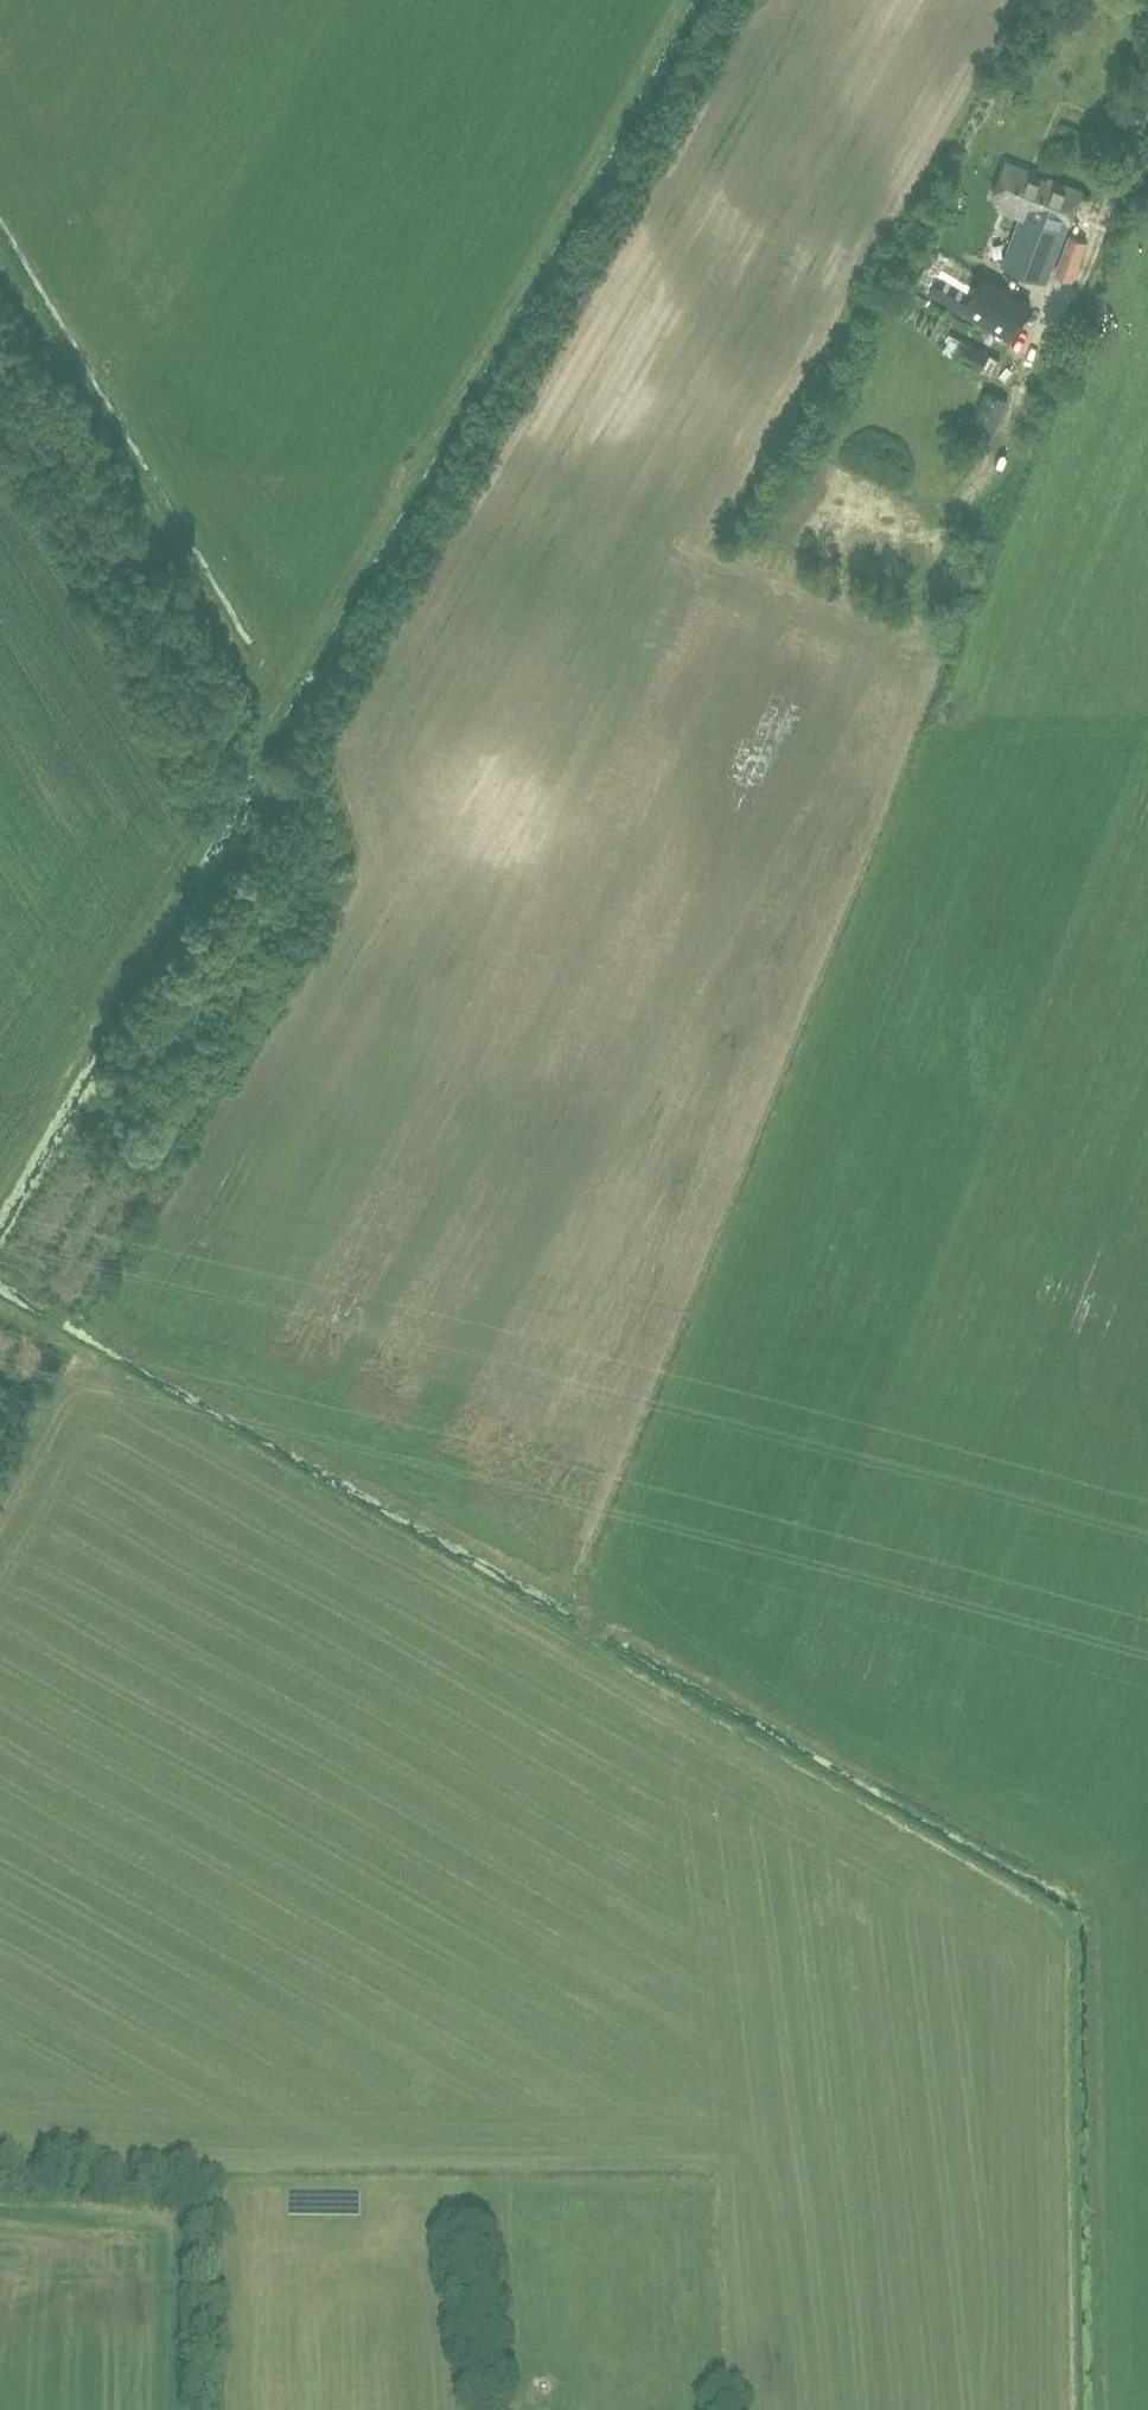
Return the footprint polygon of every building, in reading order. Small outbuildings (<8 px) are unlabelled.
[(1024,209),(1028,201),(1039,205),(1047,184),(1035,179),(1037,173),(1007,162),(994,195),(1002,198),(999,205),(1022,214),(1003,264),(1047,282),(1068,226),(1024,209)] [(1024,209),(1068,226),(1069,224),(1082,191),(1049,178),(1047,184),(1039,205),(1028,201),(1024,209)] [(1088,241),(1069,234),(1054,273),(1073,281),(1088,241)] [(970,294),(939,276),(928,295),(959,312),(970,294)] [(985,327),(1011,341),(1031,305),(1006,291),(985,327)] [(974,419),(996,428),(1008,400),(986,391),(974,419)]
